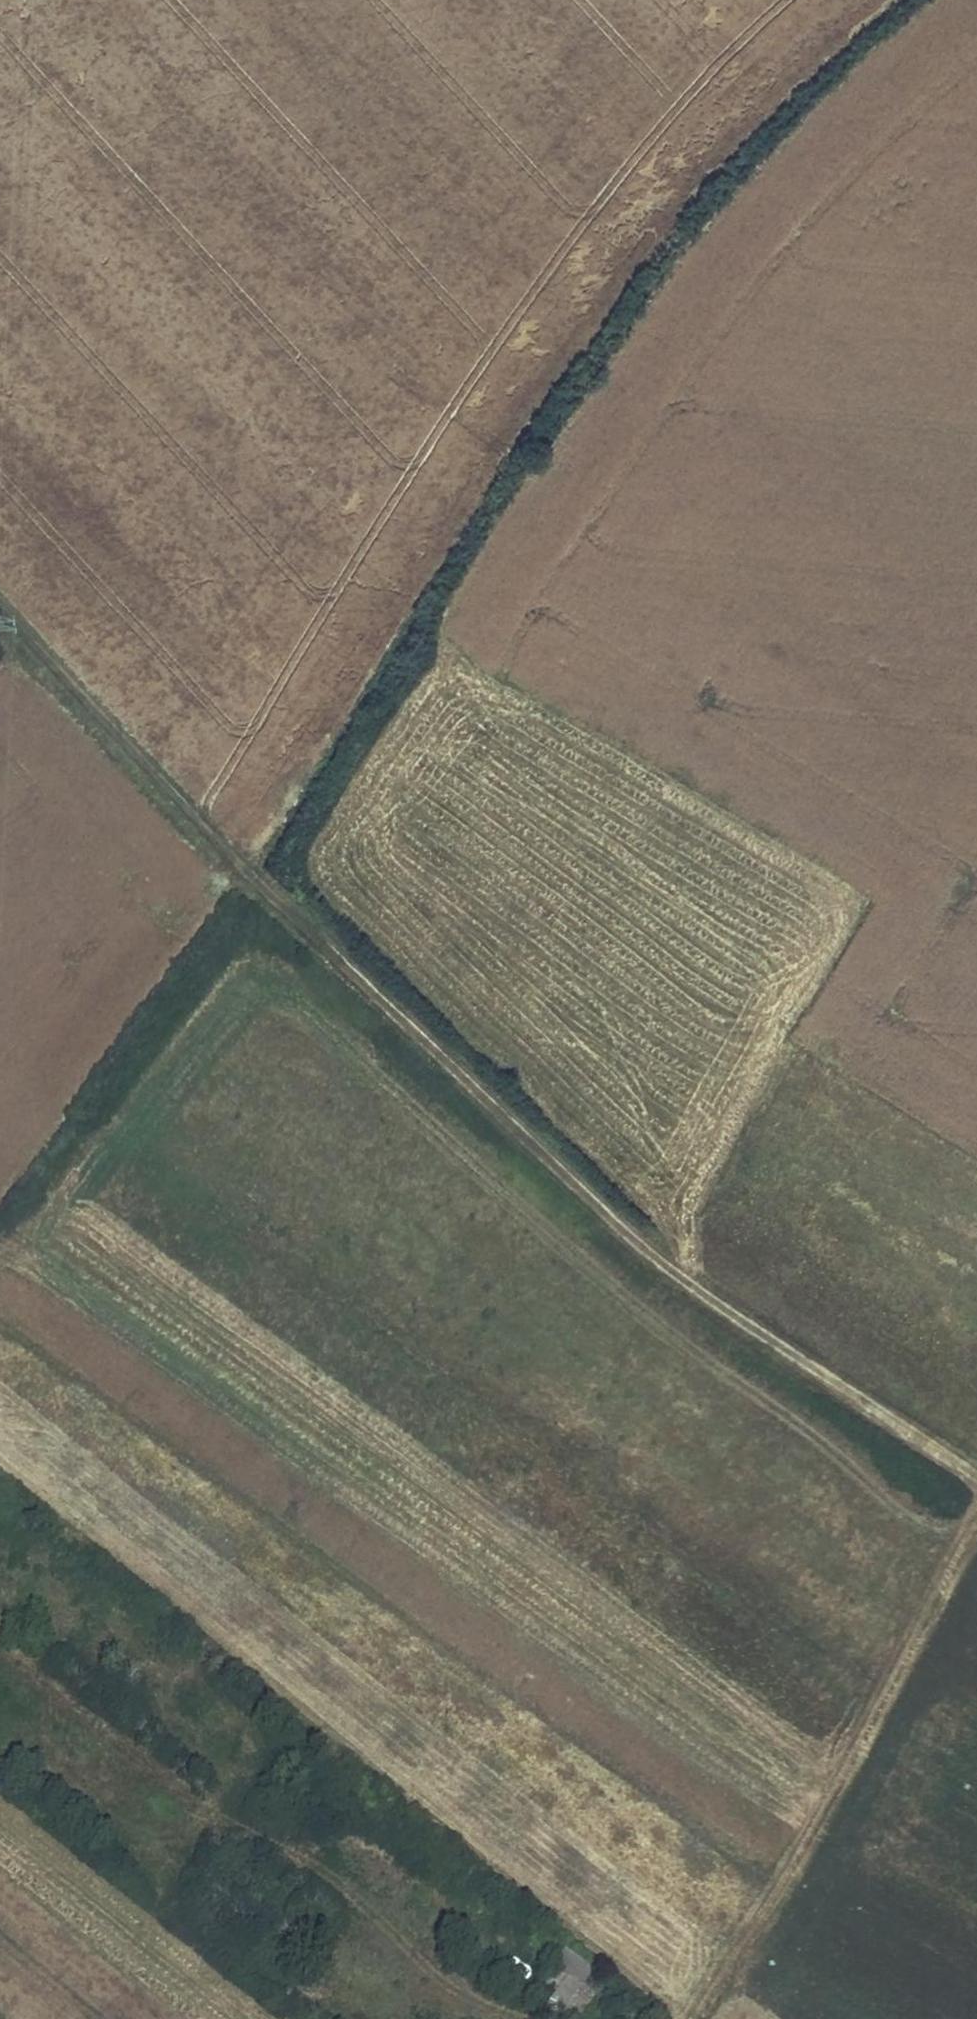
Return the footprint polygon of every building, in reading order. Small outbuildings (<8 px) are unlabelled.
[(596,1994),(583,1985),(593,1972),(564,1950),(554,1963),(569,1974),(543,2008),(558,2018),(577,2018),(596,1994)]
